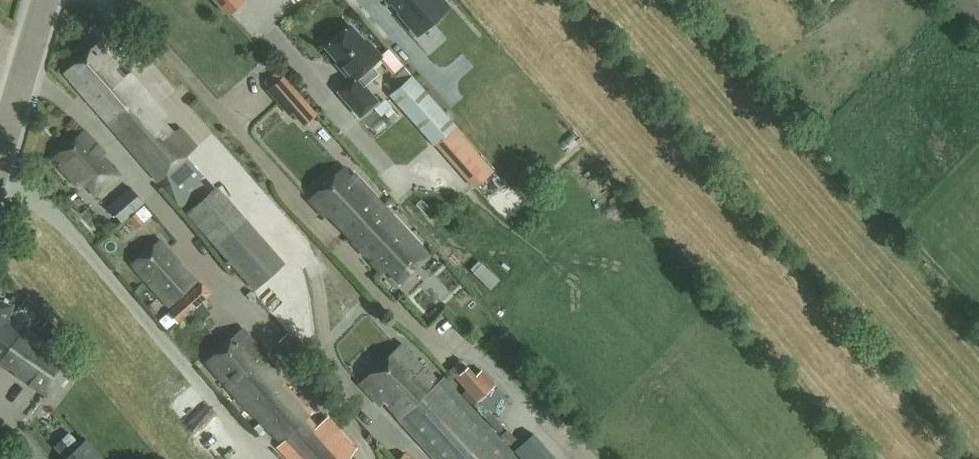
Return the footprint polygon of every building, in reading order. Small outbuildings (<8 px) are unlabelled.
[(229,14),(244,0),(216,0),(229,14)] [(438,0),(384,0),(409,28),(439,2),(438,0)] [(365,42),(351,27),(328,48),(345,67),(342,69),(352,80),(338,93),(359,116),(378,99),(365,85),(379,73),(370,64),(381,54),(368,40),(365,42)] [(127,73),(119,64),(121,60),(103,39),(64,72),(177,202),(182,207),(207,184),(203,179),(205,177),(187,155),(196,147),(180,128),(173,130),(164,120),(167,114),(130,72),(127,73)] [(403,66),(392,76),(408,94),(398,104),(434,145),(435,144),(456,125),(403,66)] [(264,80),(270,87),(281,77),(276,71),(264,80)] [(296,89),(284,75),(281,77),(270,87),(266,90),(279,104),(296,89)] [(370,108),(377,122),(393,114),(386,100),(370,108)] [(98,144),(85,131),(53,159),(77,185),(79,183),(81,185),(84,182),(96,195),(119,173),(102,155),(106,151),(99,143),(98,144)] [(206,175),(216,169),(205,152),(195,158),(206,175)] [(468,169),(462,174),(473,186),(492,169),(481,157),(468,169)] [(351,176),(343,168),(309,199),(325,217),(331,216),(354,241),(353,242),(381,271),(390,271),(401,283),(430,256),(387,210),(353,174),(351,176)] [(254,291),(285,262),(218,185),(185,214),(254,291)] [(145,204),(130,187),(108,207),(122,223),(127,218),(138,210),(145,204)] [(146,221),(138,210),(127,218),(137,229),(146,221)] [(179,238),(193,233),(188,218),(174,223),(179,238)] [(169,305),(196,280),(160,240),(133,265),(169,305)] [(447,263),(459,277),(468,269),(456,256),(447,263)] [(346,292),(352,286),(334,270),(328,276),(346,292)] [(178,323),(213,291),(204,281),(181,301),(168,312),(178,323)] [(69,368),(10,315),(11,307),(0,302),(0,363),(50,396),(69,368)] [(265,361),(268,357),(244,330),(206,363),(241,403),(281,443),(276,448),(287,458),(347,458),(354,447),(327,417),(317,425),(310,417),(313,412),(280,378),(281,372),(277,368),(275,370),(265,361)] [(403,345),(361,384),(379,404),(382,402),(436,458),(505,458),(513,451),(443,377),(438,382),(403,345)] [(310,359),(301,349),(292,357),(300,367),(310,359)] [(324,379),(311,363),(302,371),(316,386),(324,379)] [(477,401),(474,403),(481,410),(482,409),(488,416),(506,400),(494,387),(496,385),(481,368),(476,374),(472,370),(459,382),(477,401)] [(179,424),(206,449),(225,429),(198,404),(179,424)] [(87,439),(65,458),(105,458),(87,439)] [(405,450),(398,458),(414,458),(405,450)]
